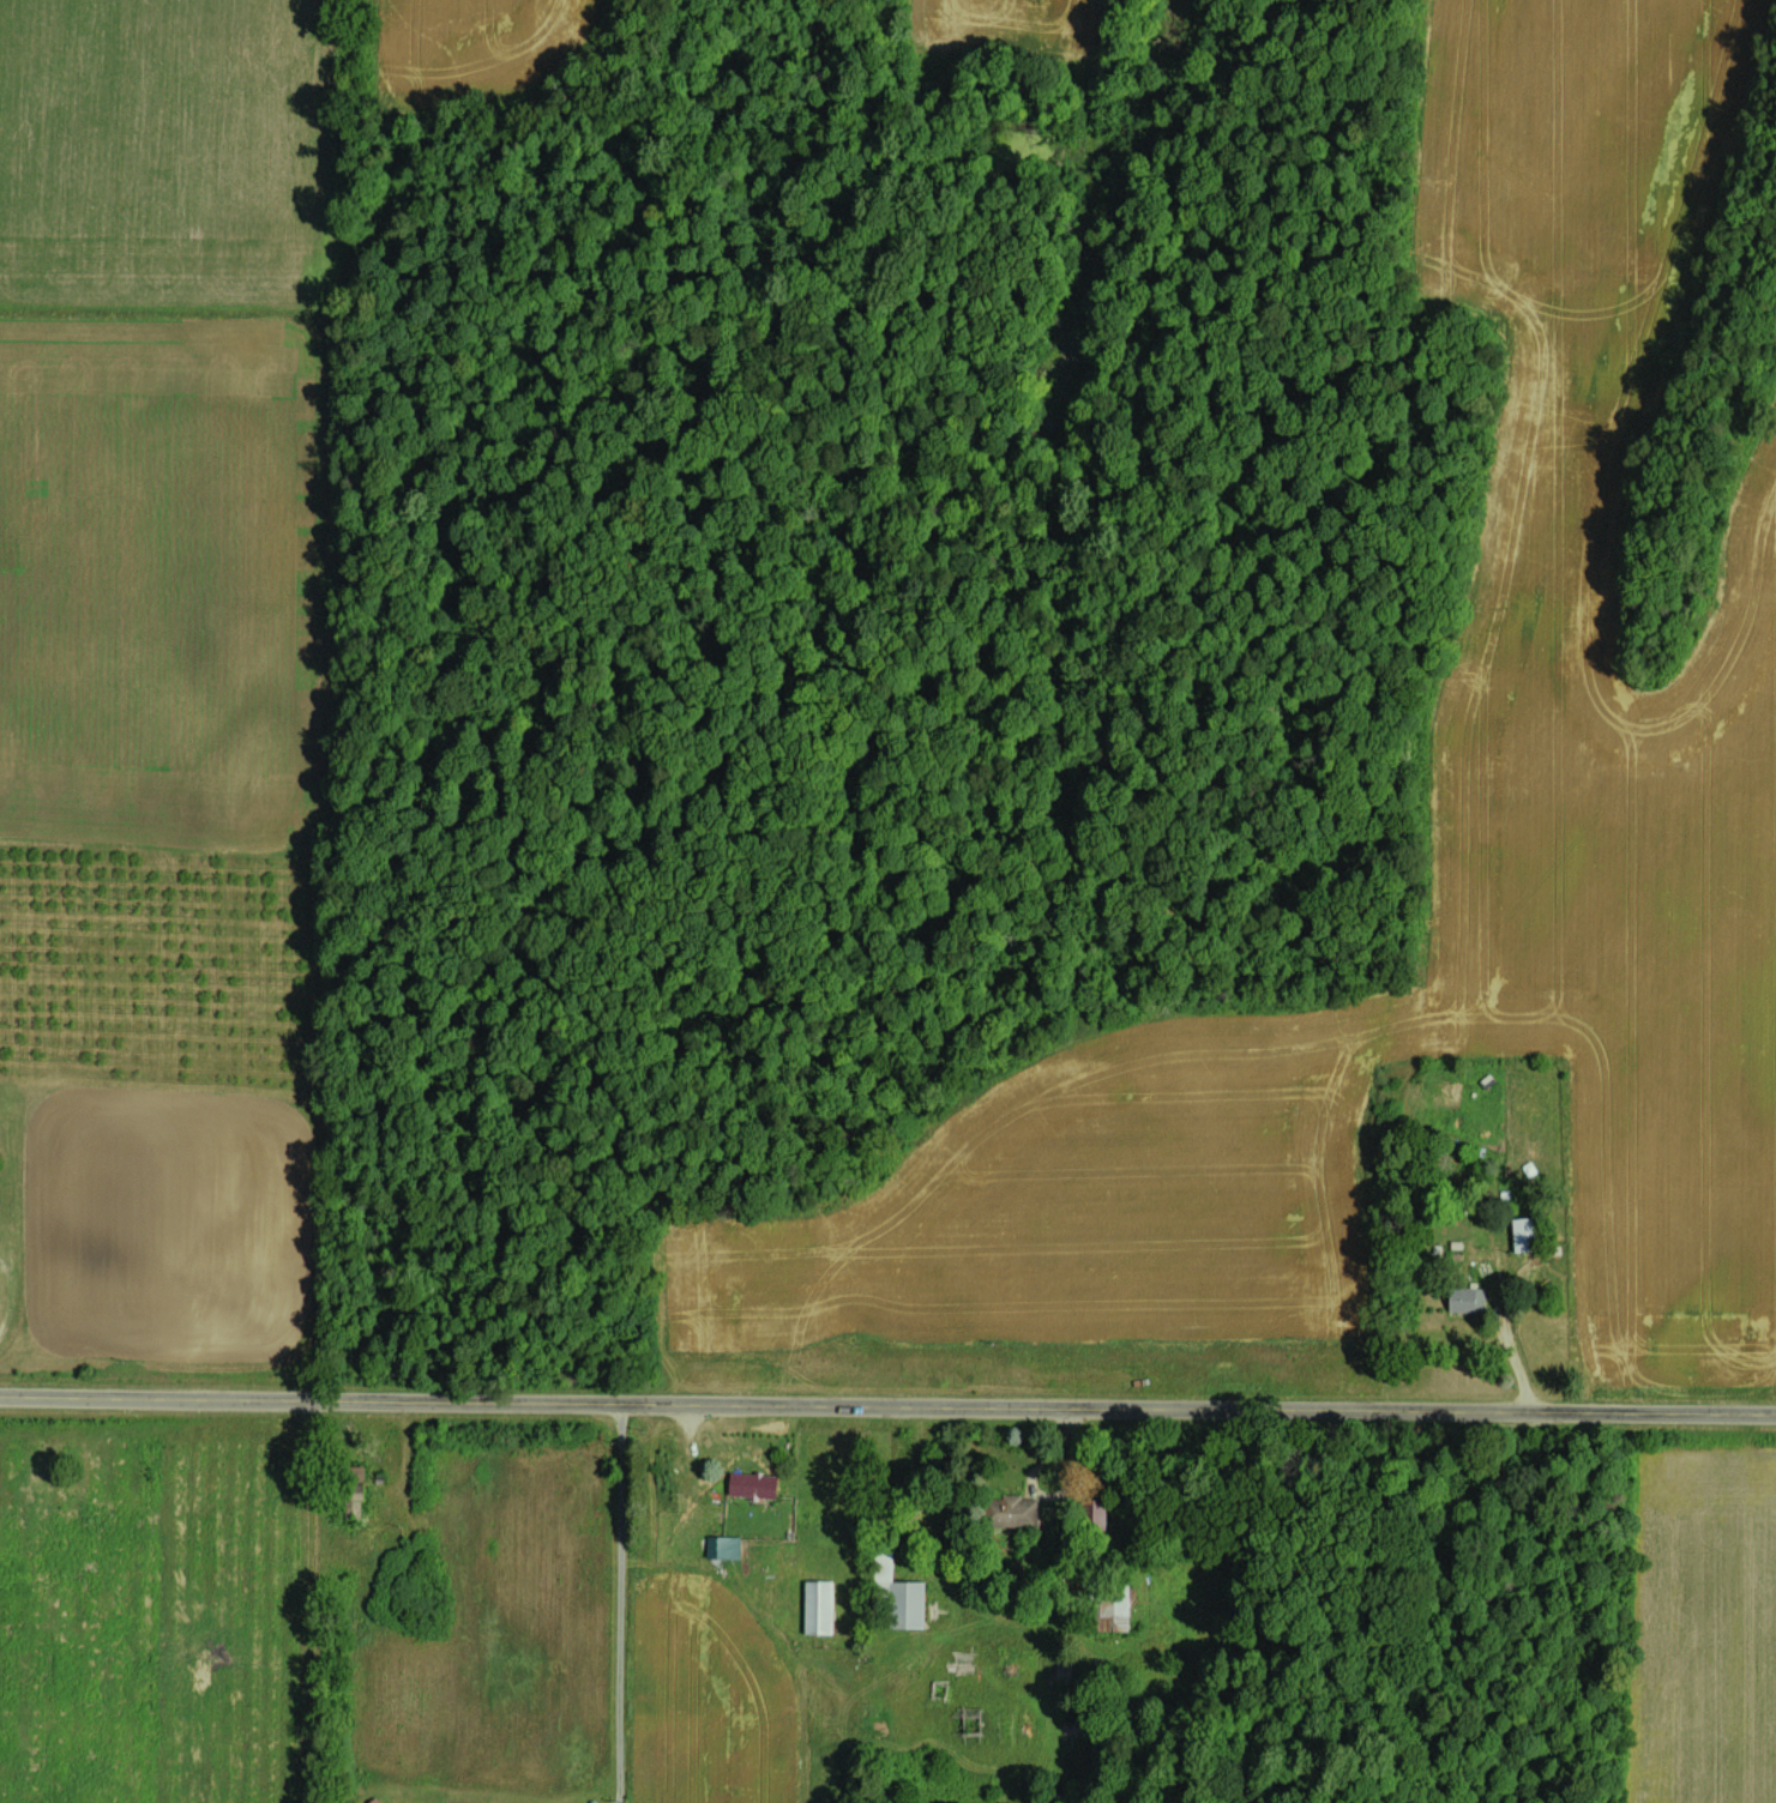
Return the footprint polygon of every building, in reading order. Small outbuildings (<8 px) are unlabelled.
[(1511,1217),(1511,1250),(1539,1250),(1539,1217),(1511,1217)] [(1482,1310),(1482,1286),(1446,1286),(1446,1310),(1482,1310)] [(344,1517),(364,1517),(364,1500),(372,1500),(372,1463),(344,1464),(344,1517)] [(727,1497),(774,1497),(774,1473),(727,1473),(727,1497)] [(1034,1526),(1034,1497),(979,1496),(979,1525),(1034,1526)] [(1103,1499),(1078,1499),(1078,1535),(1103,1535),(1103,1499)] [(738,1537),(707,1537),(707,1558),(737,1558),(738,1537)] [(831,1580),(803,1580),(803,1634),(831,1634),(831,1580)] [(921,1628),(921,1581),(887,1581),(887,1628),(921,1628)] [(1126,1581),(1085,1581),(1085,1631),(1126,1631),(1126,1581)]
